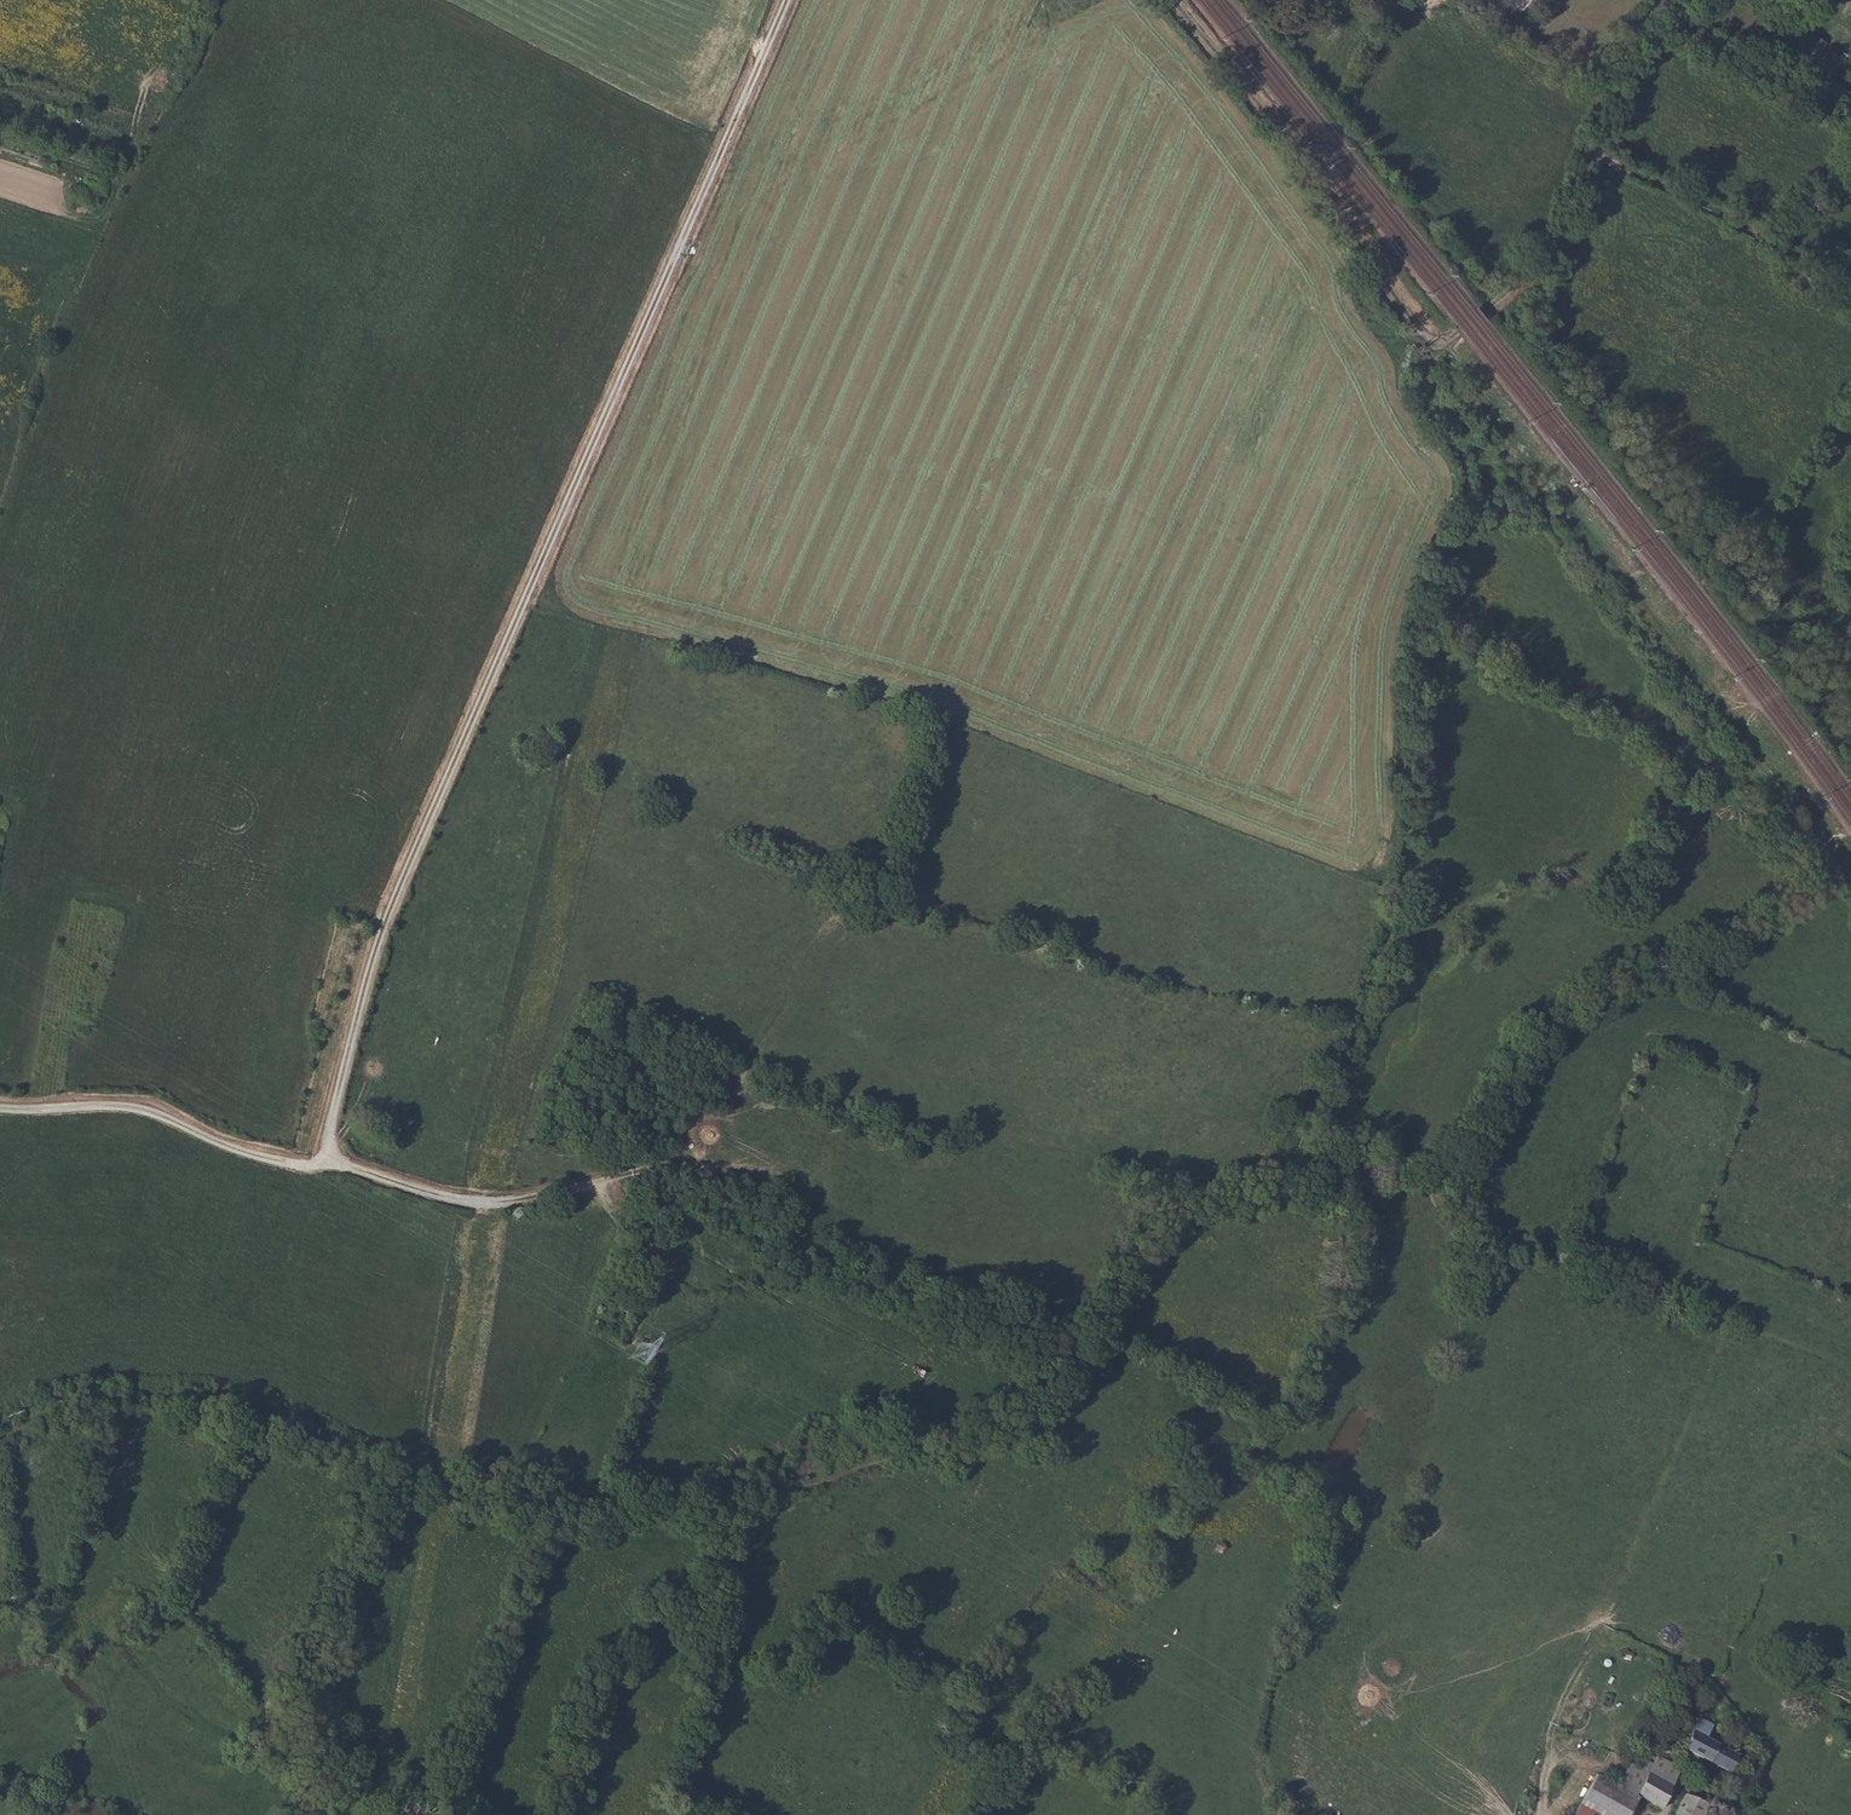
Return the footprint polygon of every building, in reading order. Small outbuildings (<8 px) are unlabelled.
[(1806,32),(1792,57),(1809,66),(1823,41),(1806,32)] [(533,751),(531,751),(523,747),(521,753),(530,757),(533,751)] [(1684,1745),(1723,1770),(1734,1756),(1694,1730),(1684,1745)] [(1655,1750),(1643,1770),(1618,1757),(1612,1767),(1624,1774),(1618,1784),(1662,1807),(1672,1789),(1678,1762),(1655,1750)] [(1575,1814),(1626,1814),(1635,1797),(1604,1781),(1595,1777),(1575,1814)] [(1704,1812),(1707,1804),(1685,1793),(1674,1814),(1709,1814),(1704,1812)]
